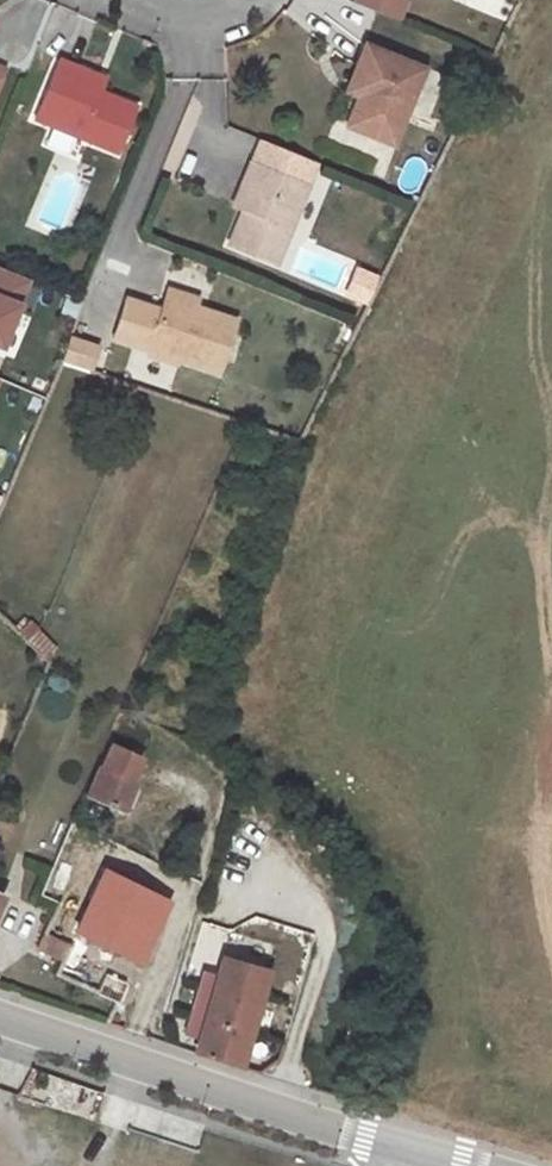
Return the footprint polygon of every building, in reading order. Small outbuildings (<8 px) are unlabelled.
[(428,65),(369,41),(354,80),(374,88),(359,125),(397,141),(428,65)] [(94,56),(73,47),(49,105),(131,140),(150,94),(115,79),(89,69),(94,56)] [(18,56),(0,48),(0,98),(18,56)] [(120,67),(94,56),(89,69),(115,79),(120,67)] [(374,88),(354,80),(351,88),(363,93),(351,122),(359,125),(374,88)] [(312,183),(255,160),(247,179),(257,184),(248,205),(233,240),(280,260),(312,183)] [(257,184),(247,179),(238,201),(248,205),(257,184)] [(0,249),(0,329),(10,333),(38,265),(0,249)] [(206,296),(175,286),(172,294),(203,305),(206,296)] [(203,305),(172,294),(168,307),(133,295),(120,334),(225,370),(243,318),(203,305)] [(104,348),(76,338),(67,362),(96,372),(104,348)] [(114,735),(102,761),(137,777),(149,750),(114,735)] [(123,808),(137,777),(102,761),(88,792),(123,808)] [(169,858),(156,887),(106,866),(78,925),(143,953),(170,894),(157,887),(169,858)] [(55,868),(46,893),(60,898),(69,873),(55,868)] [(67,941),(45,935),(39,948),(62,954),(67,941)] [(193,1054),(241,1066),(268,977),(221,962),(215,980),(202,976),(187,1033),(197,1036),(193,1054)] [(105,974),(97,992),(118,1002),(126,983),(105,974)] [(86,1115),(95,1089),(32,1069),(23,1095),(86,1115)]
